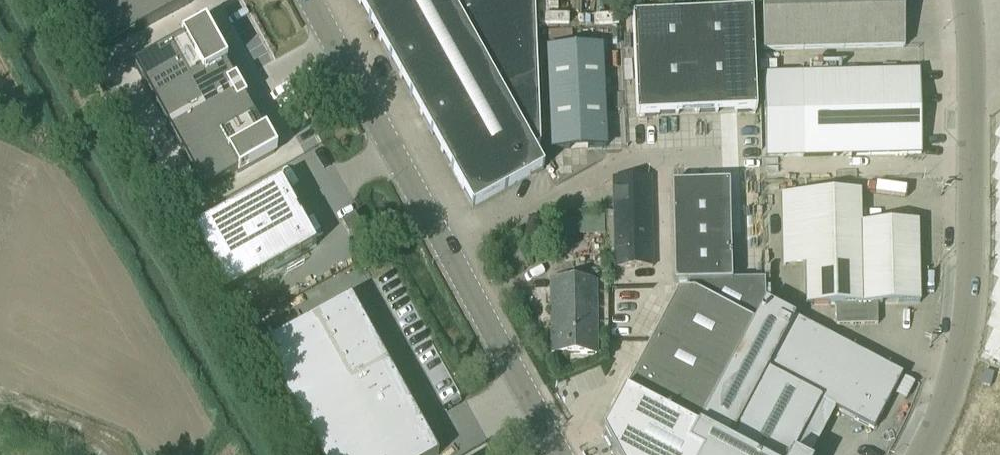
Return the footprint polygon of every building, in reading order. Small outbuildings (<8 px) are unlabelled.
[(77,2),(104,51),(191,3),(189,0),(81,0),(77,2)] [(472,209),(543,169),(533,151),(539,147),(533,0),(355,0),(472,209)] [(762,6),(763,52),(904,49),(903,0),(762,0),(762,6)] [(692,16),(696,115),(755,113),(751,13),(692,16)] [(636,118),(656,117),(696,115),(692,16),(632,18),(636,118)] [(181,40),(133,67),(203,193),(252,166),(252,167),(276,154),(265,133),(263,134),(244,101),(246,99),(245,97),(243,99),(234,83),(236,82),(235,80),(233,81),(224,65),(226,64),(205,25),(181,39),(181,40)] [(552,151),(605,148),(601,47),(547,50),(552,151)] [(920,156),(919,74),(801,75),(801,157),(920,156)] [(197,229),(191,232),(226,297),(234,293),(243,288),(247,285),(316,247),(280,183),(211,221),(206,224),(197,229)] [(727,185),(711,185),(671,186),(674,285),(730,284),(727,185)] [(859,193),(802,194),(804,267),(860,265),(859,226),(860,226),(859,193)] [(361,229),(353,216),(341,223),(348,236),(361,229)] [(916,224),(860,226),(859,226),(860,265),(860,267),(911,266),(911,262),(917,262),(916,224)] [(919,304),(917,262),(911,262),(911,266),(860,267),(861,306),(876,305),(919,304)] [(877,326),(876,305),(861,306),(860,267),(860,265),(804,267),(805,308),(835,307),(835,327),(877,326)] [(549,283),(550,356),(596,356),(596,282),(549,283)] [(763,304),(762,283),(742,283),(742,302),(745,304),(763,304)] [(677,295),(623,398),(625,399),(608,431),(606,430),(602,438),(611,454),(698,454),(687,450),(695,433),(751,327),(692,295),(677,295)] [(258,349),(316,454),(438,454),(381,353),(380,353),(350,299),(318,317),(317,316),(264,346),(258,349)] [(820,403),(872,431),(901,376),(763,305),(751,327),(696,433),(687,450),(698,454),(792,454),(820,403)]
